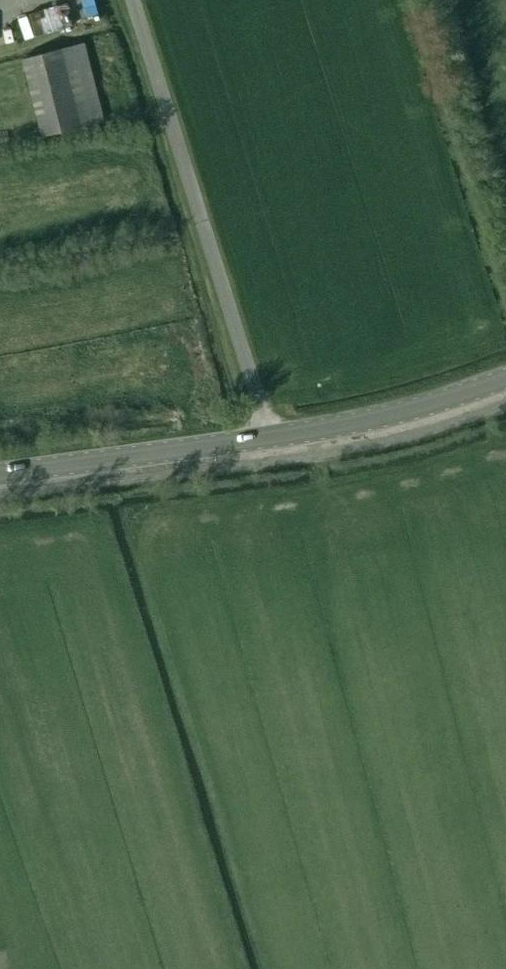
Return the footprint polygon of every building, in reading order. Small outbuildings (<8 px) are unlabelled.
[(102,25),(97,0),(74,0),(80,29),(102,25)] [(83,47),(24,61),(42,138),(102,124),(83,47)]
